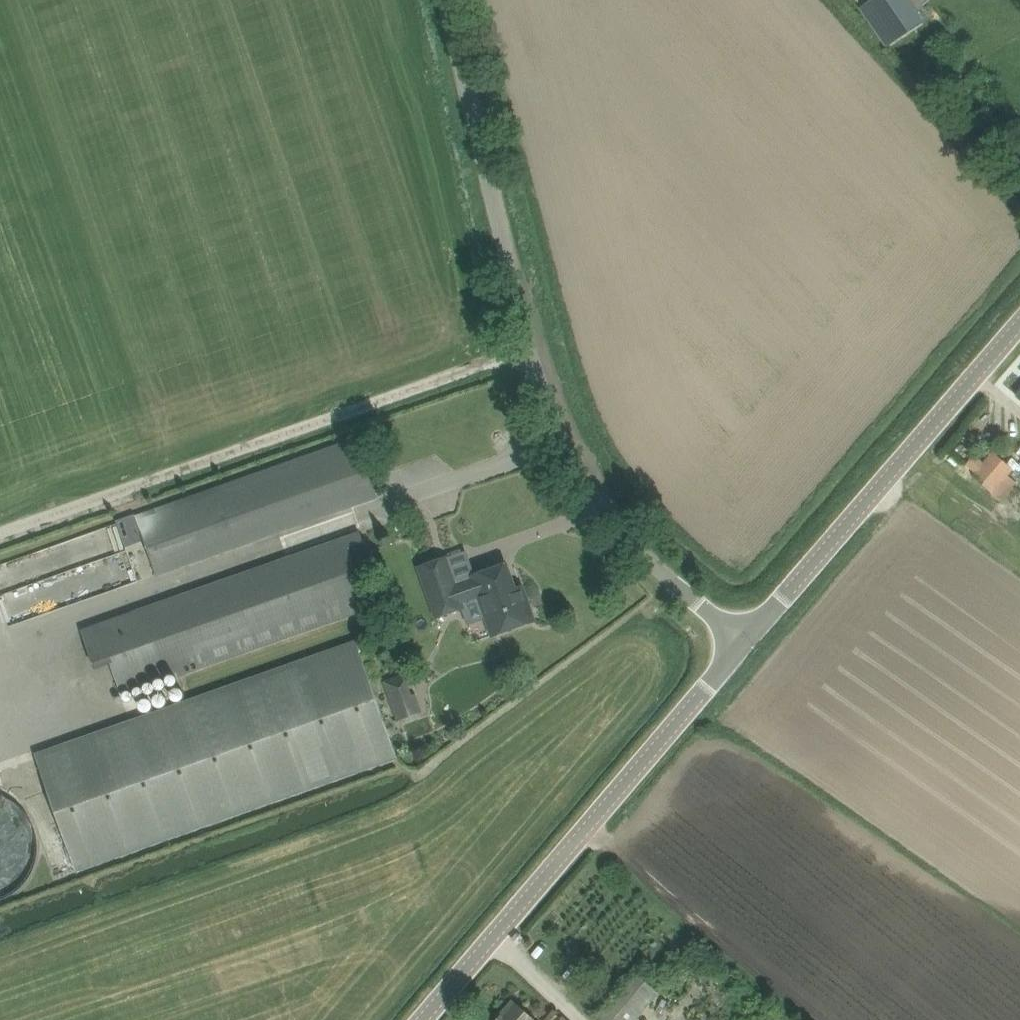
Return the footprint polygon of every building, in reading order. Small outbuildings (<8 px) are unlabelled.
[(893,57),(929,31),(919,17),(903,29),(885,4),(865,18),(893,57)] [(135,514),(117,520),(118,524),(127,547),(146,540),(148,546),(159,577),(377,498),(377,497),(357,444),(355,437),(137,515),(136,515),(135,514)] [(973,475),(1003,503),(1019,485),(1009,476),(1014,470),(993,452),(984,462),(975,455),(967,465),(975,472),(973,475)] [(360,531),(141,608),(97,624),(121,691),(368,605),(353,563),(369,558),(360,531)] [(507,564),(488,571),(474,575),(475,580),(457,586),(448,557),(422,566),(440,618),(466,609),(464,604),(480,598),(487,619),(495,616),(500,633),(535,621),(523,586),(515,589),(507,564)] [(34,753),(48,792),(76,873),(153,846),(398,760),(356,640),(186,700),(114,725),(34,753)] [(384,681),(398,721),(424,712),(417,693),(412,695),(404,674),(384,681)] [(38,859),(41,840),(37,821),(27,804),(12,791),(0,786),(0,897),(16,889),(30,876),(38,859)] [(659,993),(638,975),(600,1019),(636,1019),(659,993)] [(529,1014),(514,1001),(498,1019),(536,1019),(529,1014)]
